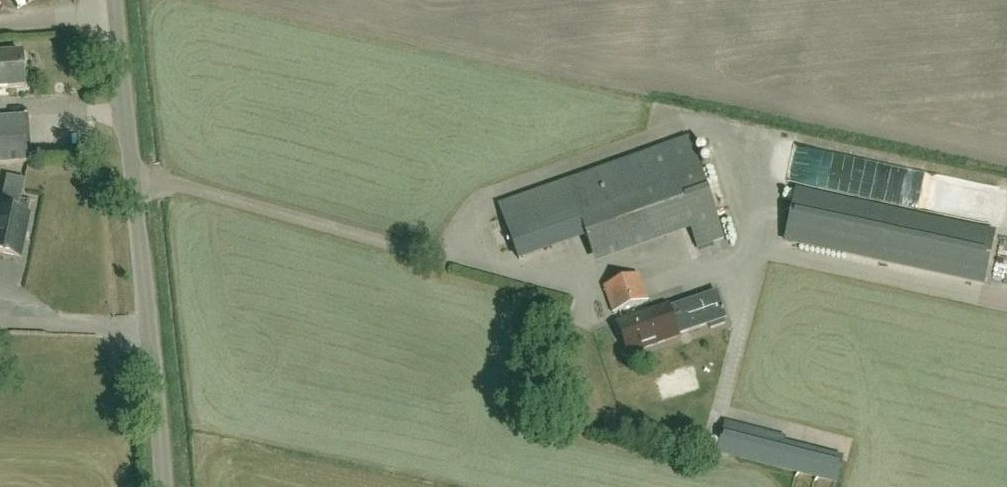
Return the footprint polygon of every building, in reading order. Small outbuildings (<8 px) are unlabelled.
[(22,87),(20,55),(0,56),(0,89),(22,87)] [(31,163),(27,118),(27,117),(0,119),(0,165),(31,163)] [(688,139),(626,161),(566,183),(595,265),(690,231),(697,250),(724,240),(688,139)] [(797,149),(791,176),(906,201),(910,180),(891,176),(893,170),(815,153),(797,149)] [(797,191),(786,242),(983,285),(994,234),(797,191)] [(518,263),(541,255),(521,199),(498,206),(518,263)] [(19,257),(28,214),(30,203),(20,201),(18,212),(0,208),(0,253),(19,257)] [(613,315),(649,302),(639,275),(603,287),(613,315)] [(616,322),(617,326),(628,356),(709,327),(710,331),(726,325),(725,321),(727,320),(717,291),(669,308),(668,303),(616,322)] [(718,453),(777,469),(784,440),(725,424),(718,453)]
